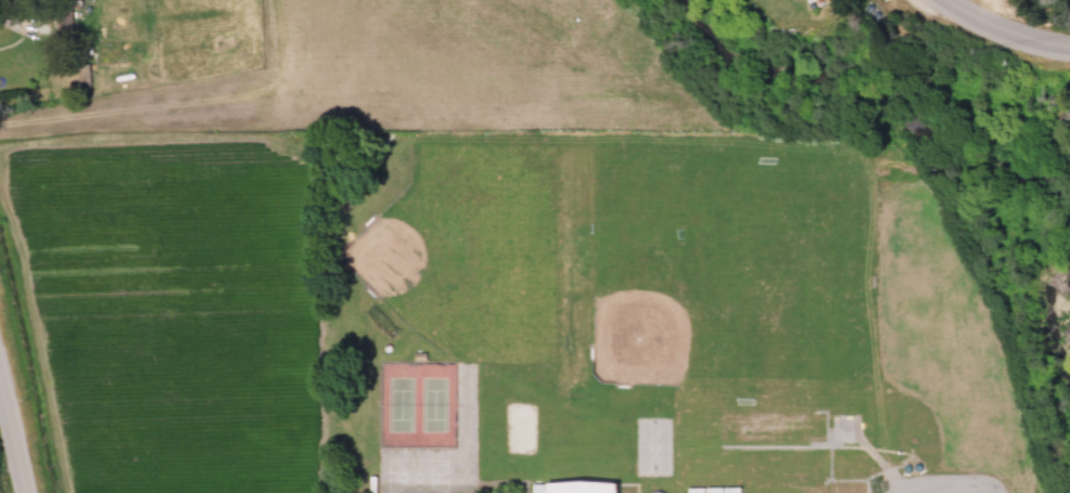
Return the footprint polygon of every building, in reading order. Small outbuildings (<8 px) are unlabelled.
[(613,482),(613,492),(542,492),(542,483),(613,482)]
